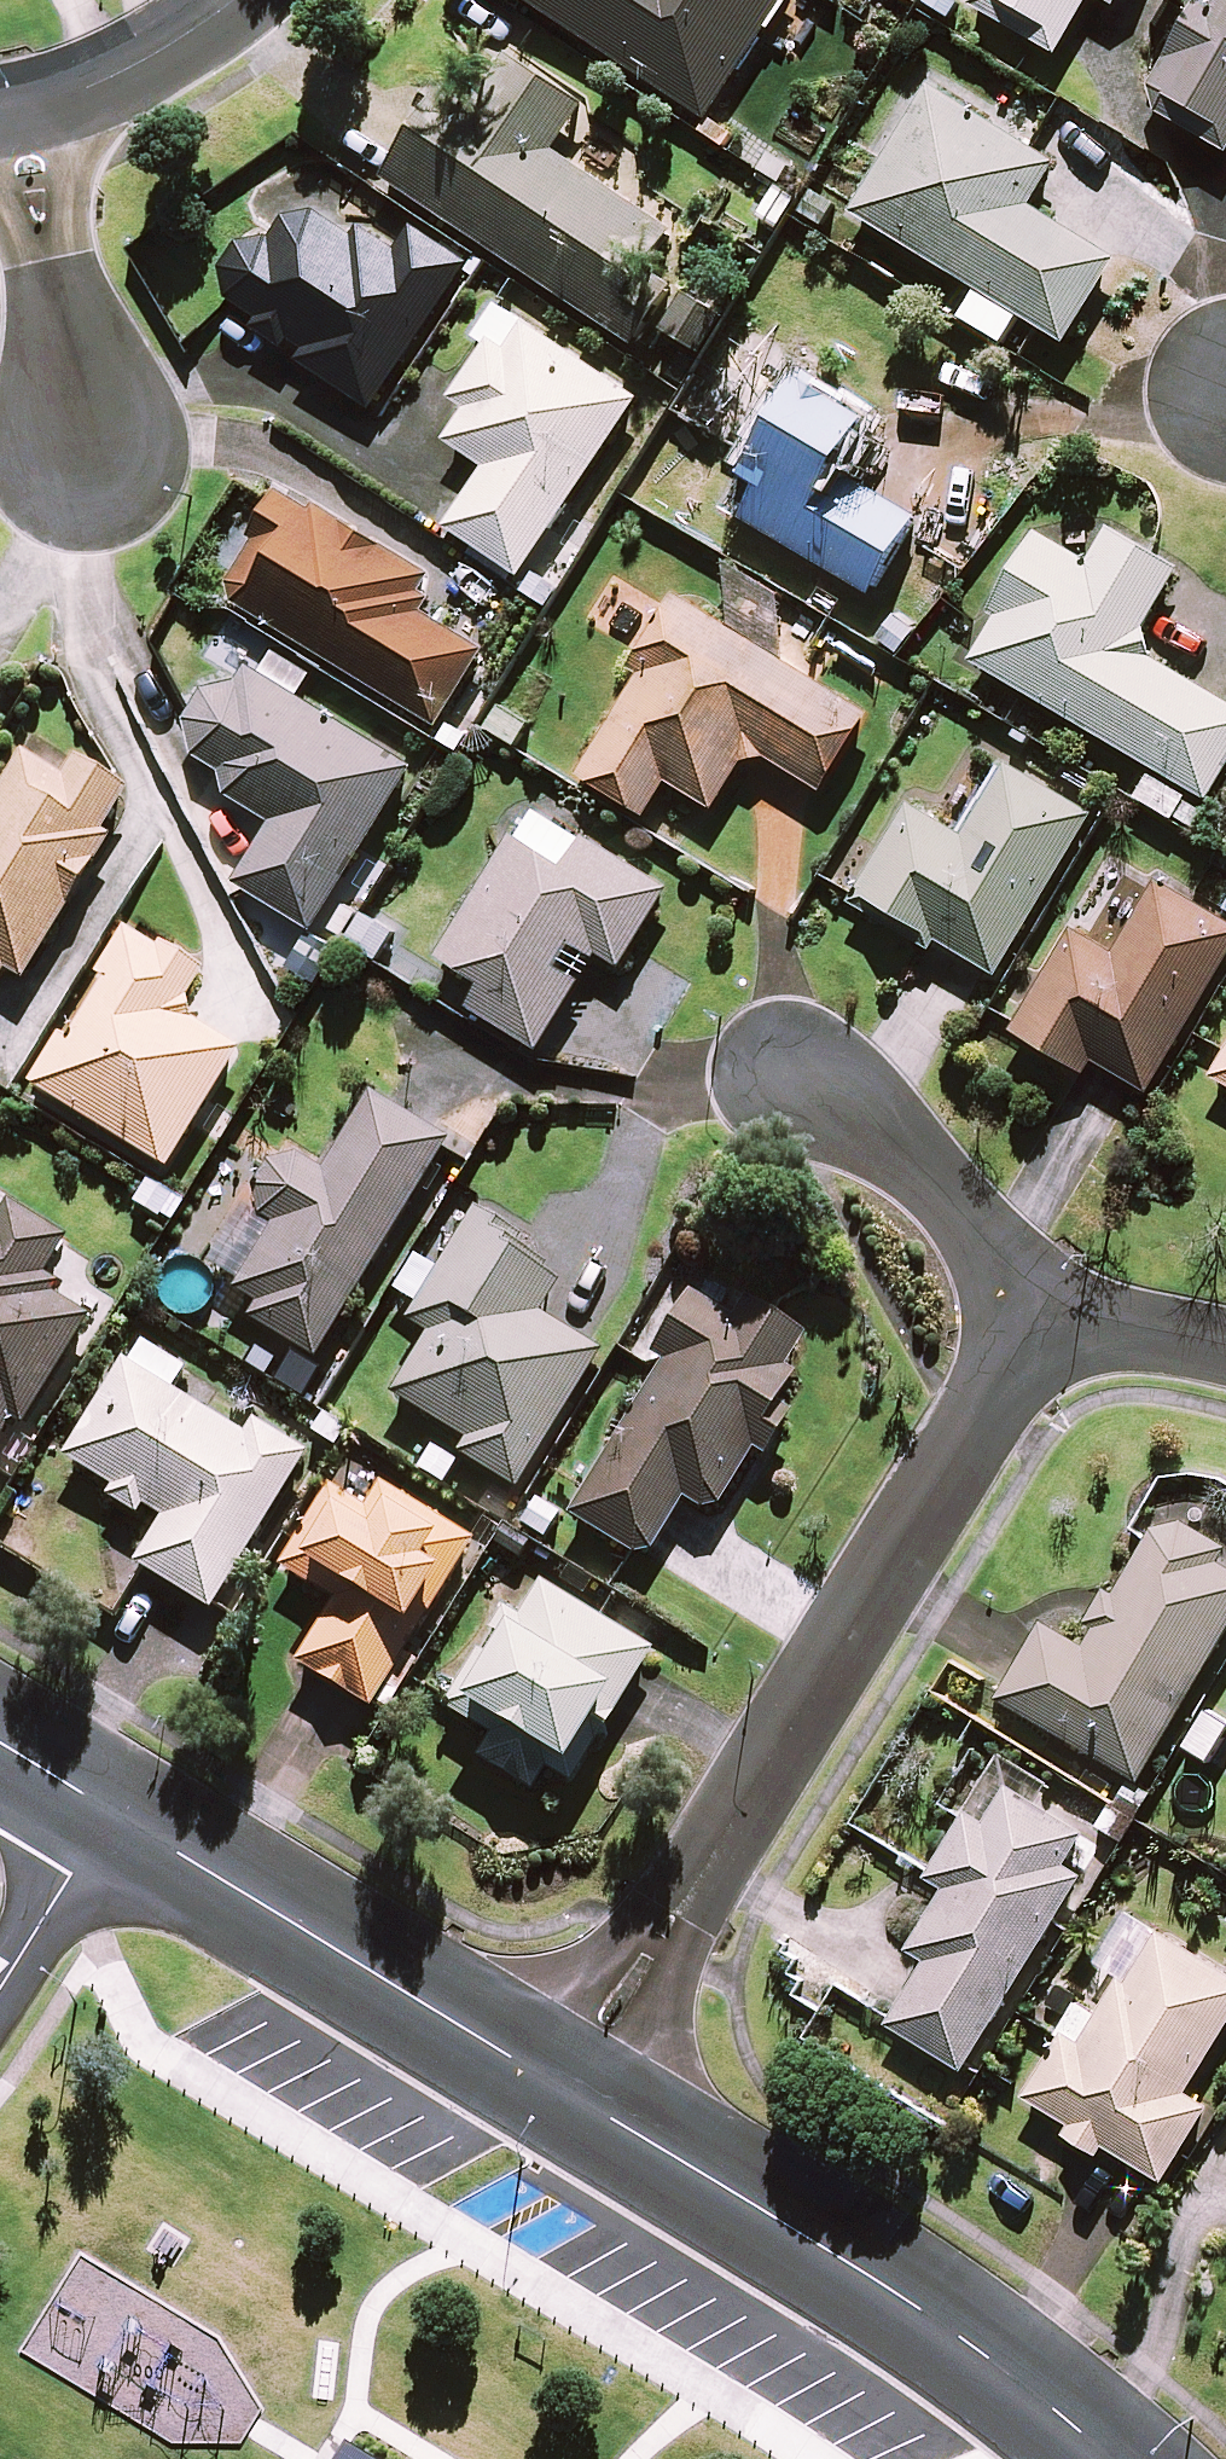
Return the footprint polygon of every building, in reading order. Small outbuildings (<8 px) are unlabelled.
[(816,14),(794,0),(523,0),(707,120),(768,28),(796,46),(816,14)] [(973,8),(1057,57),(1089,0),(977,0),(973,8)] [(1119,9),(1125,0),(1103,0),(1119,9)] [(1143,107),(1225,154),(1225,0),(1204,0),(1143,107)] [(587,108),(520,64),(476,131),(438,106),(388,182),(612,332),(636,295),(675,237),(555,157),(587,108)] [(1056,168),(931,90),(853,216),(1065,346),(1115,265),(1029,211),(1056,168)] [(415,230),(402,251),(362,225),(353,238),(322,218),(318,217),(313,216),(309,216),(304,216),(300,217),(296,219),(291,221),(288,223),(284,226),(281,230),(278,233),(276,237),(275,242),(273,246),(264,244),(258,244),(253,245),(247,246),(242,248),(237,251),(233,255),(229,259),(226,264),(224,269),(222,274),(221,280),(221,285),(222,291),(224,296),(226,301),(258,322),(252,331),(286,354),(294,341),(307,350),(299,362),(373,411),(469,266),(415,230)] [(476,344),(488,351),(455,401),(470,411),(449,444),(489,470),(450,530),(523,578),(639,400),(510,316),(499,309),(476,344)] [(842,478),(875,423),(849,408),(853,400),(812,376),(753,476),(767,484),(745,521),(873,597),(917,522),(842,478)] [(430,582),(281,489),(248,543),(257,549),(227,598),(436,728),(481,655),(411,612),(430,582)] [(1152,769),(1135,798),(1178,823),(1195,794),(1209,802),(1225,772),(1225,706),(1132,651),(1180,570),(1111,530),(1089,567),(1039,538),(968,660),(1152,769)] [(716,812),(747,762),(773,762),(821,792),(867,720),(679,600),(634,671),(644,678),(580,778),(644,818),(668,781),(716,812)] [(192,751),(196,757),(230,777),(221,792),(275,824),(237,886),(315,932),(413,769),(248,670),(240,684),(233,683),(226,684),(219,686),(212,689),(206,693),(200,697),(196,703),(192,709),(189,716),(188,723),(187,730),(188,737),(190,744),(192,751)] [(116,818),(127,800),(73,765),(61,783),(21,758),(0,791),(0,985),(5,978),(21,988),(109,850),(99,844),(116,818)] [(934,959),(942,947),(996,981),(1097,822),(1008,766),(963,837),(914,806),(859,895),(851,907),(934,959)] [(668,892),(531,811),(443,960),(486,986),(472,1010),(538,1049),(579,980),(594,955),(621,971),(668,892)] [(1162,883),(1117,957),(1076,933),(1015,1033),(1085,1075),(1093,1060),(1149,1094),(1225,968),(1225,922),(1162,883)] [(404,930),(372,908),(349,943),(381,965),(404,930)] [(204,982),(121,931),(92,980),(105,988),(76,1036),(67,1031),(30,1092),(165,1173),(236,1056),(180,1022),(204,982)] [(343,955),(310,934),(285,974),(318,995),(343,955)] [(1215,1080),(1225,1086),(1225,1061),(1215,1080)] [(445,1147),(369,1102),(325,1176),(283,1151),(247,1211),(206,1278),(258,1309),(249,1323),(315,1363),(445,1147)] [(0,1200),(0,1464),(88,1323),(36,1291),(67,1242),(0,1200)] [(562,1275),(473,1220),(408,1325),(430,1339),(393,1400),(467,1445),(458,1459),(515,1494),(598,1359),(535,1320),(562,1275)] [(729,1323),(690,1299),(651,1361),(663,1369),(570,1520),(642,1564),(682,1500),(714,1520),(795,1389),(780,1380),(803,1343),(741,1305),(729,1323)] [(185,1374),(138,1346),(66,1462),(164,1523),(136,1568),(211,1614),(306,1461),(253,1428),(245,1442),(171,1396),(185,1374)] [(474,1542),(379,1487),(363,1515),(333,1497),(293,1566),(341,1593),(298,1669),(375,1714),(474,1542)] [(1163,1514),(1085,1650),(1042,1625),(998,1700),(1137,1780),(1225,1625),(1225,1570),(1213,1563),(1222,1548),(1163,1514)] [(649,1657),(540,1589),(464,1711),(496,1732),(477,1763),(531,1796),(548,1768),(571,1782),(649,1657)] [(1081,1834),(985,1778),(926,1879),(944,1889),(907,1951),(926,1961),(888,2026),(966,2072),(1080,1877),(1062,1866),(1081,1834)] [(1145,1925),(1094,2010),(1080,2002),(1023,2098),(1161,2181),(1205,2106),(1192,2099),(1225,2043),(1225,1974),(1145,1925)]
